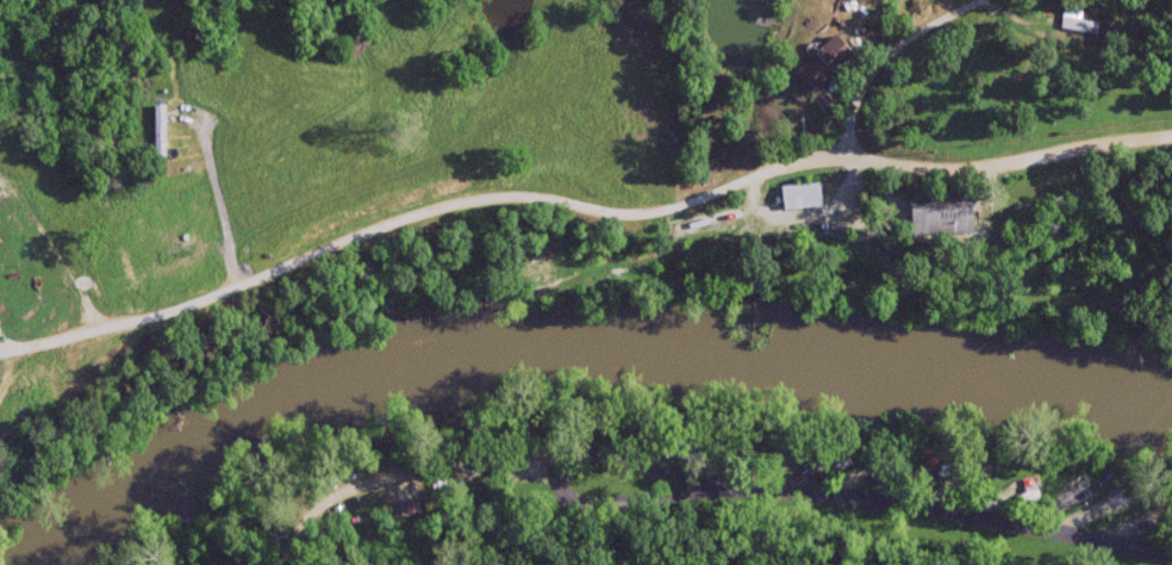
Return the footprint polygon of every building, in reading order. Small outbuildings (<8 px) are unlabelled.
[(1099,36),(1101,24),(1082,21),(1084,12),(1065,9),(1061,30),(1099,36)] [(848,53),(832,35),(792,73),(807,90),(848,53)] [(819,209),(818,185),(776,186),(777,210),(819,209)] [(903,198),(903,236),(966,236),(966,198),(903,198)]
